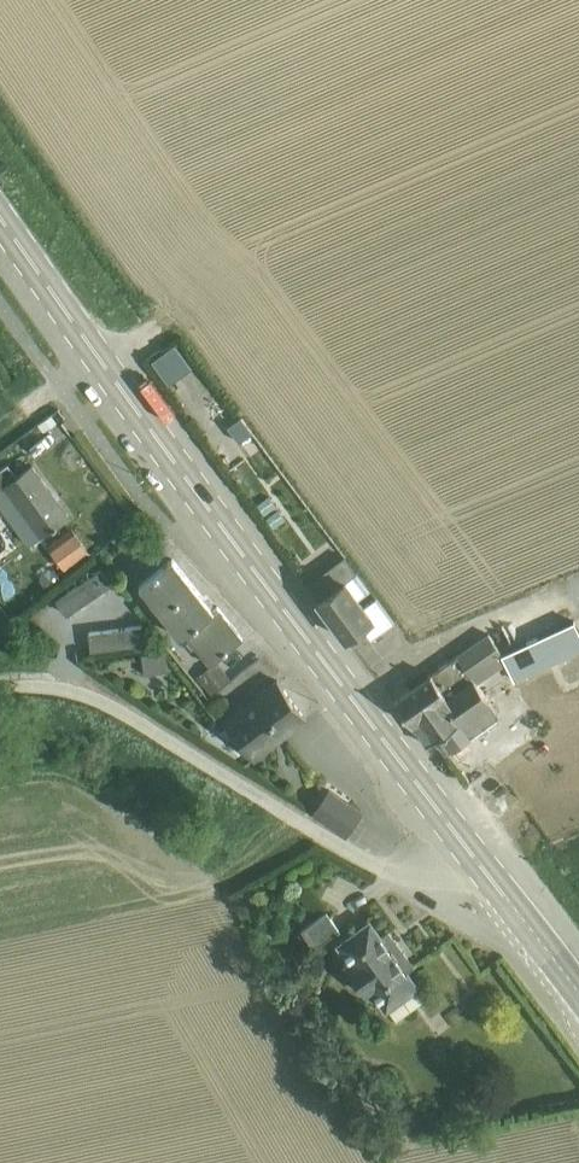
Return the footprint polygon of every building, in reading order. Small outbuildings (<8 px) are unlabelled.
[(239,443),(252,433),(244,423),(231,432),(239,443)] [(69,517),(33,467),(17,478),(7,464),(0,470),(0,491),(4,488),(41,538),(69,517)] [(268,496),(257,505),(264,514),(276,505),(268,496)] [(277,510),(266,519),(273,528),(285,519),(277,510)] [(73,529),(48,548),(66,572),(91,553),(73,529)] [(184,633),(209,664),(242,638),(217,606),(212,610),(172,559),(139,585),(180,637),(184,633)] [(100,570),(56,599),(66,614),(110,585),(100,570)] [(318,601),(345,638),(361,626),(371,639),(394,623),(376,598),(364,607),(358,599),(366,593),(353,575),(318,601)] [(578,652),(578,636),(572,622),(502,655),(515,683),(578,652)] [(141,626),(88,632),(90,650),(143,644),(141,626)] [(488,699),(471,676),(503,653),(488,633),(457,656),(431,674),(394,700),(426,744),(436,737),(448,753),(499,715),(488,700),(488,699)] [(165,648),(141,652),(144,671),(169,668),(165,648)] [(306,718),(277,680),(223,721),(252,759),(306,718)] [(313,812),(346,835),(362,812),(328,789),(313,812)] [(327,912),(302,931),(315,947),(339,929),(327,912)] [(370,922),(338,946),(348,960),(343,964),(368,997),(375,992),(396,1020),(426,998),(405,970),(413,965),(388,932),(381,937),(370,922)]
